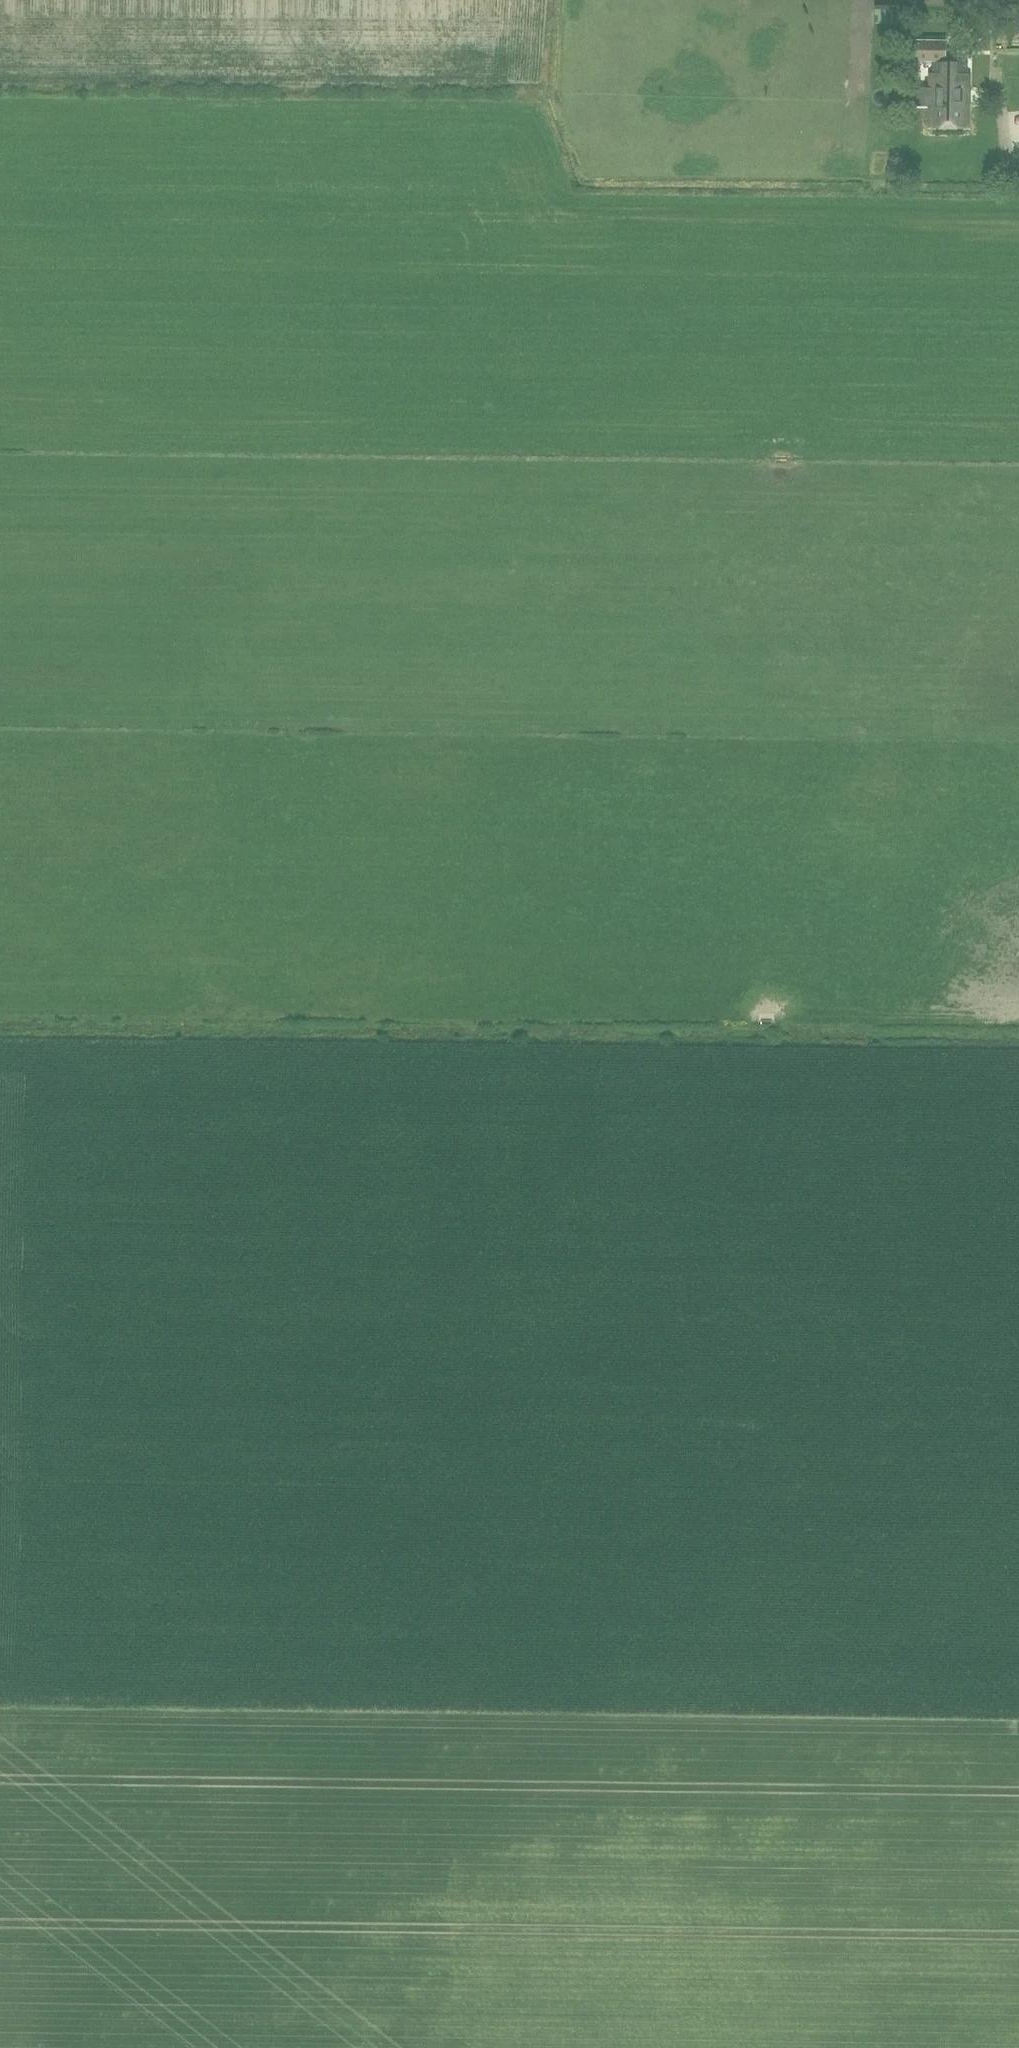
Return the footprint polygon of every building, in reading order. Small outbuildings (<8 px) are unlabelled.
[(942,80),(943,63),(948,64),(949,38),(910,37),(909,63),(920,63),(919,79),(931,79),(930,127),(968,127),(968,80),(942,80)]
